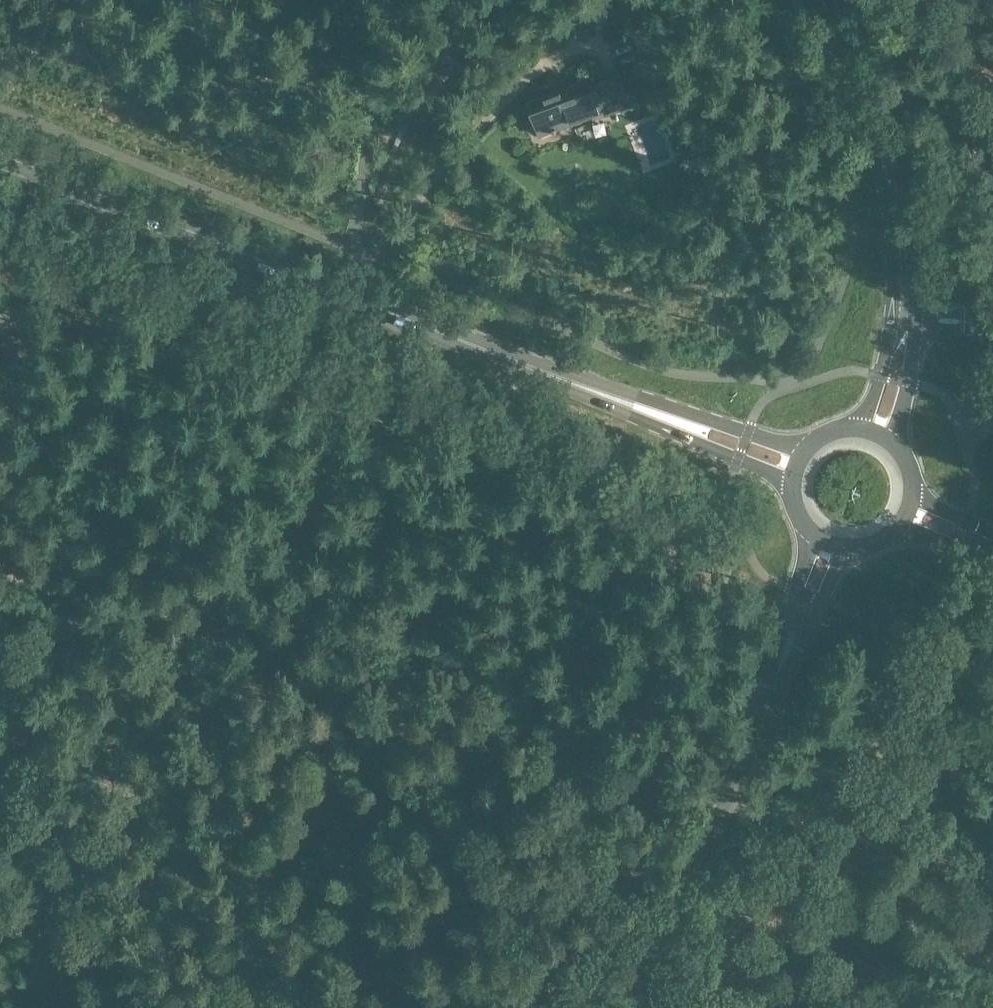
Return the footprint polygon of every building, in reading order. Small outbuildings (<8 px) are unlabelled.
[(615,111),(630,106),(619,75),(595,84),(593,78),(527,102),(538,134),(613,107),(615,111)] [(576,216),(584,210),(573,196),(565,203),(576,216)] [(873,596),(868,608),(884,614),(888,603),(873,596)]
